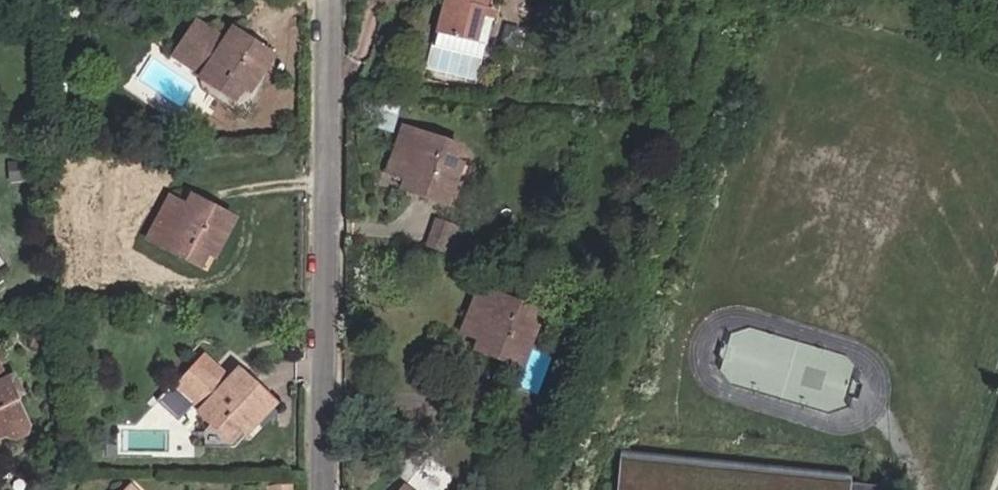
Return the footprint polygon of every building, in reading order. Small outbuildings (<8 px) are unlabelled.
[(452,34),(498,50),(500,51),(513,16),(499,11),(503,0),(464,0),(452,34)] [(191,75),(233,101),(266,50),(241,33),(233,43),(196,21),(175,49),(196,65),(191,75)] [(498,50),(452,34),(449,44),(495,58),(498,50)] [(467,151),(437,137),(432,148),(408,135),(387,175),(413,188),(408,197),(437,211),(467,151)] [(192,200),(171,187),(147,230),(202,263),(232,209),(197,190),(192,200)] [(459,229),(444,225),(436,248),(451,252),(459,229)] [(538,309),(504,295),(500,304),(472,294),(459,328),(483,339),(477,352),(514,367),(538,309)] [(234,442),(271,398),(247,378),(238,388),(206,361),(180,391),(176,387),(161,405),(184,424),(199,407),(206,413),(203,416),(234,442)] [(30,413),(7,372),(0,376),(0,430),(30,413)] [(624,446),(618,489),(873,489),(873,487),(848,484),(849,476),(624,446)] [(271,489),(297,489),(297,482),(272,482),(271,489)]
